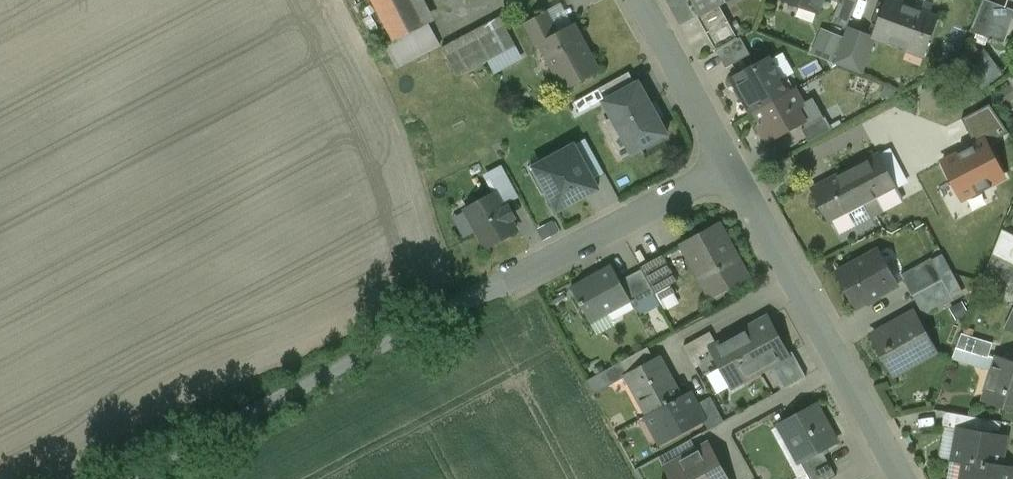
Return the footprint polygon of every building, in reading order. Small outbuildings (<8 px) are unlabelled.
[(415,0),(375,0),(395,40),(396,40),(428,24),(415,0)] [(703,13),(703,14),(720,5),(728,0),(696,0),(703,13)] [(818,12),(822,0),(783,0),(818,12)] [(844,1),(840,0),(832,23),(847,28),(858,0),(844,0),(844,1)] [(903,0),(887,0),(873,36),(908,49),(910,41),(926,47),(923,54),(924,55),(938,16),(915,8),(916,5),(903,0)] [(989,0),(983,0),(971,31),(994,39),(1006,6),(989,0)] [(738,38),(720,5),(703,14),(703,13),(698,15),(717,50),(738,38)] [(547,11),(526,23),(538,45),(542,43),(541,41),(558,32),(547,11)] [(501,15),(442,47),(458,76),(516,44),(501,15)] [(428,24),(396,40),(395,40),(386,45),(397,66),(441,43),(432,27),(430,28),(428,24)] [(558,32),(541,41),(542,43),(567,88),(599,71),(574,24),(558,32)] [(824,25),(813,52),(836,61),(847,35),(824,25)] [(738,38),(717,50),(726,67),(751,53),(741,36),(738,38)] [(769,59),(733,79),(752,113),(755,112),(794,90),(786,77),(781,80),(769,59)] [(981,60),(968,70),(975,81),(989,71),(981,60)] [(629,71),(599,88),(605,99),(636,83),(629,71)] [(605,99),(604,100),(613,116),(623,136),(613,141),(623,158),(668,134),(639,81),(636,83),(605,99)] [(794,90),(755,112),(761,123),(760,129),(767,141),(802,122),(805,128),(824,118),(814,98),(802,104),(797,96),(794,90)] [(975,145),(985,140),(987,145),(1009,133),(990,105),(962,119),(975,145)] [(613,116),(603,122),(613,141),(623,136),(613,116)] [(824,118),(805,128),(802,130),(809,143),(832,130),(825,117),(824,118)] [(975,145),(942,162),(962,200),(976,192),(978,195),(992,188),(990,185),(1004,177),(1000,169),(987,145),(985,140),(975,145)] [(575,145),(541,163),(547,175),(541,178),(558,211),(598,189),(575,145)] [(878,154),(813,188),(830,221),(864,204),(878,197),(896,187),(878,154)] [(519,197),(502,166),(485,176),(495,195),(497,194),(503,206),(519,197)] [(495,195),(466,211),(486,247),(516,230),(510,220),(514,218),(509,207),(505,209),(503,206),(497,194),(495,195)] [(878,197),(864,204),(870,216),(884,209),(878,197)] [(718,224),(683,243),(712,296),(747,277),(718,224)] [(998,239),(993,254),(1012,264),(1012,246),(998,239)] [(878,249),(837,271),(856,306),(897,284),(878,249)] [(664,254),(641,267),(642,269),(655,293),(678,281),(664,254)] [(993,254),(987,270),(1012,282),(1012,264),(993,254)] [(931,257),(901,274),(912,295),(913,295),(943,279),(931,257)] [(612,264),(571,286),(590,319),(604,312),(606,315),(631,302),(632,301),(621,280),(612,264)] [(642,269),(621,280),(632,301),(631,302),(633,305),(655,293),(642,269)] [(943,279),(913,295),(925,316),(954,299),(943,279)] [(966,301),(953,305),(957,317),(970,312),(966,301)] [(915,312),(872,336),(893,373),(936,350),(915,312)] [(769,317),(718,345),(711,349),(731,385),(769,364),(790,353),(789,353),(769,317)] [(710,331),(684,345),(692,360),(711,349),(718,345),(710,331)] [(993,342),(962,332),(956,347),(989,357),(993,342)] [(648,347),(622,361),(628,372),(654,358),(648,347)] [(793,351),(789,353),(790,353),(769,364),(783,389),(806,376),(793,351)] [(998,356),(984,400),(1012,409),(1012,360),(998,356)] [(628,372),(624,374),(625,376),(628,375),(640,398),(640,399),(641,400),(646,397),(653,411),(683,394),(670,370),(665,373),(656,357),(628,372)] [(622,361),(605,370),(611,381),(612,383),(625,376),(624,374),(628,372),(622,361)] [(605,370),(587,380),(593,391),(611,381),(605,370)] [(683,395),(653,411),(646,415),(656,433),(660,431),(669,433),(671,437),(704,419),(705,418),(697,404),(690,391),(683,394),(683,395)] [(711,396),(697,404),(705,418),(704,419),(709,429),(725,420),(711,396)] [(816,405),(787,420),(798,442),(791,446),(800,463),(801,463),(822,451),(837,443),(816,405)] [(1002,421),(945,411),(943,426),(959,429),(959,428),(999,435),(1002,421)] [(959,428),(959,429),(954,459),(966,461),(962,478),(1010,478),(1012,467),(1000,465),(1006,436),(999,435),(959,428)] [(691,438),(660,456),(666,467),(698,449),(691,438)] [(665,467),(672,478),(730,478),(710,443),(698,449),(666,467),(665,467)] [(801,463),(810,478),(832,478),(836,477),(822,451),(801,463)]
